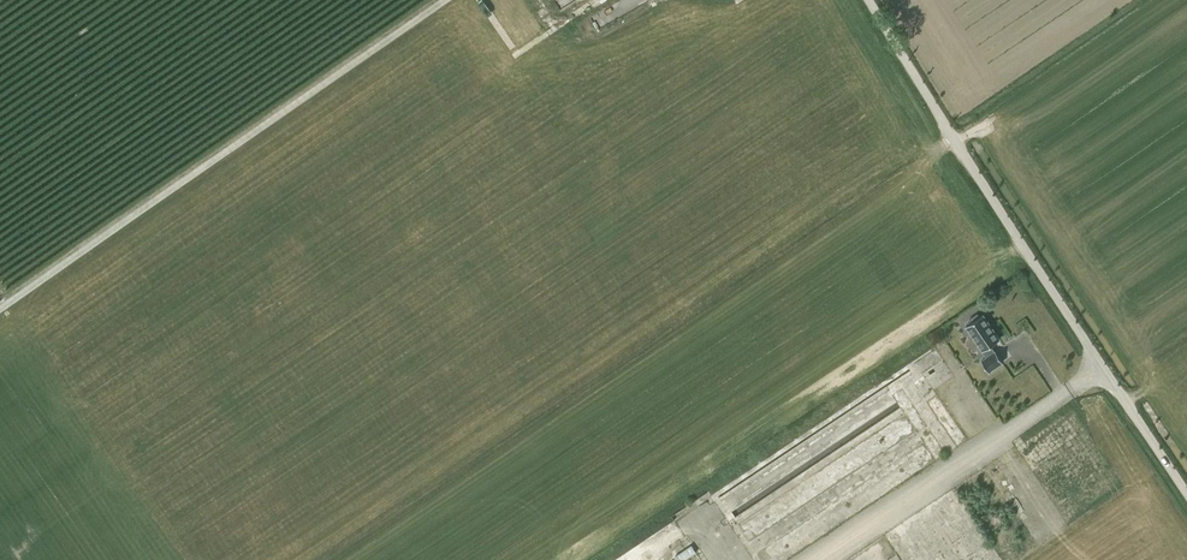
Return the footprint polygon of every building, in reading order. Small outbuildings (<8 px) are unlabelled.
[(1000,339),(983,314),(979,317),(977,315),(969,321),(970,323),(966,326),(987,357),(982,361),(989,371),(1003,362),(996,351),(994,352),(990,346),(1000,339)] [(935,388),(954,375),(937,351),(931,355),(931,365),(921,372),(917,367),(913,370),(913,365),(910,360),(909,372),(916,372),(909,377),(901,376),(894,381),(903,382),(903,378),(910,387),(925,388),(926,388),(935,388)] [(868,521),(871,536),(889,533),(893,559),(957,559),(956,553),(930,558),(928,546),(937,545),(935,535),(932,536),(929,520),(941,518),(939,507),(887,516),(887,518),(868,521)] [(613,559),(619,559),(620,559),(627,559),(629,559),(645,554),(643,547),(648,544),(658,542),(655,532),(646,538),(647,538),(613,559)]
